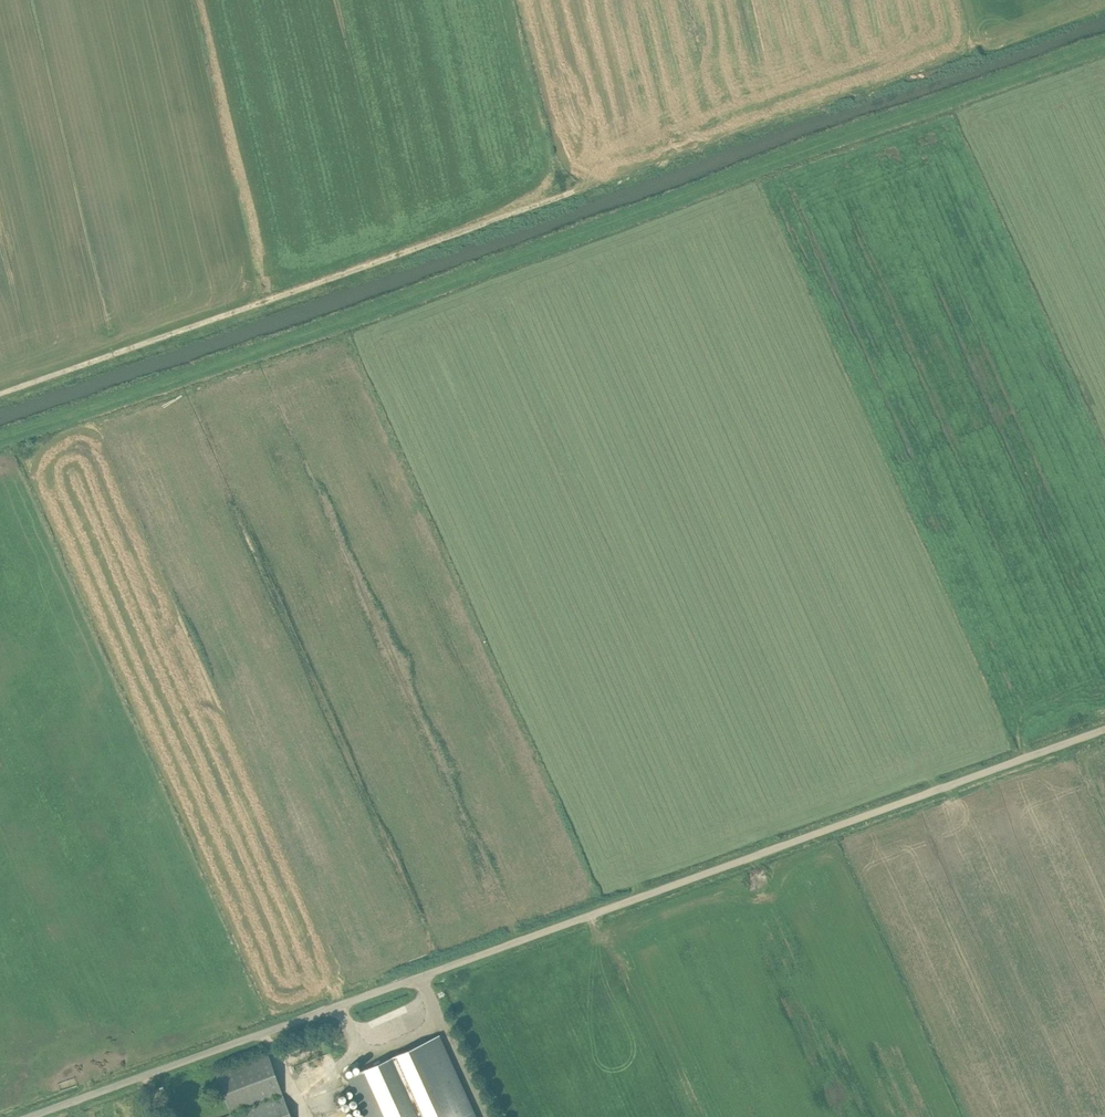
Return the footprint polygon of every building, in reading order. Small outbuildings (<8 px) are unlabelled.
[(562,156),(570,154),(569,147),(560,149),(562,156)] [(440,1037),(348,1078),(366,1116),(476,1116),(440,1037)] [(267,1053),(215,1073),(229,1113),(282,1093),(267,1053)] [(283,1096),(225,1116),(291,1116),(283,1096)]
